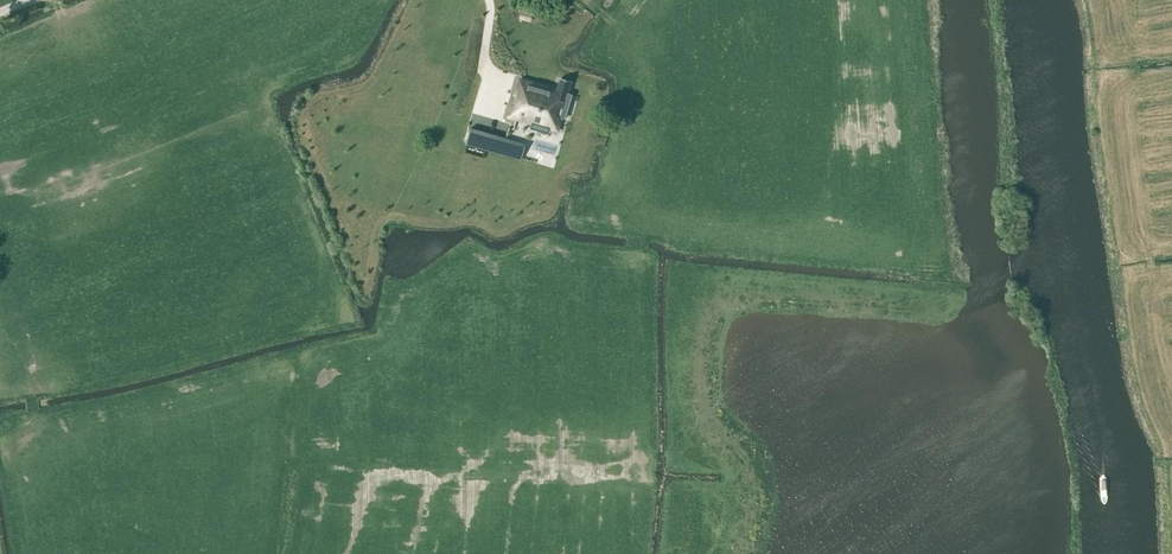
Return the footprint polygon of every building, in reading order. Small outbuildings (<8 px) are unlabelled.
[(531,19),(533,12),(523,9),(520,16),(531,19)] [(565,120),(572,95),(568,94),(571,82),(560,79),(557,91),(519,80),(515,96),(517,97),(514,105),(512,104),(508,117),(532,124),(532,122),(557,129),(560,119),(565,120)] [(525,145),(471,129),(466,143),(521,159),(525,145)]
